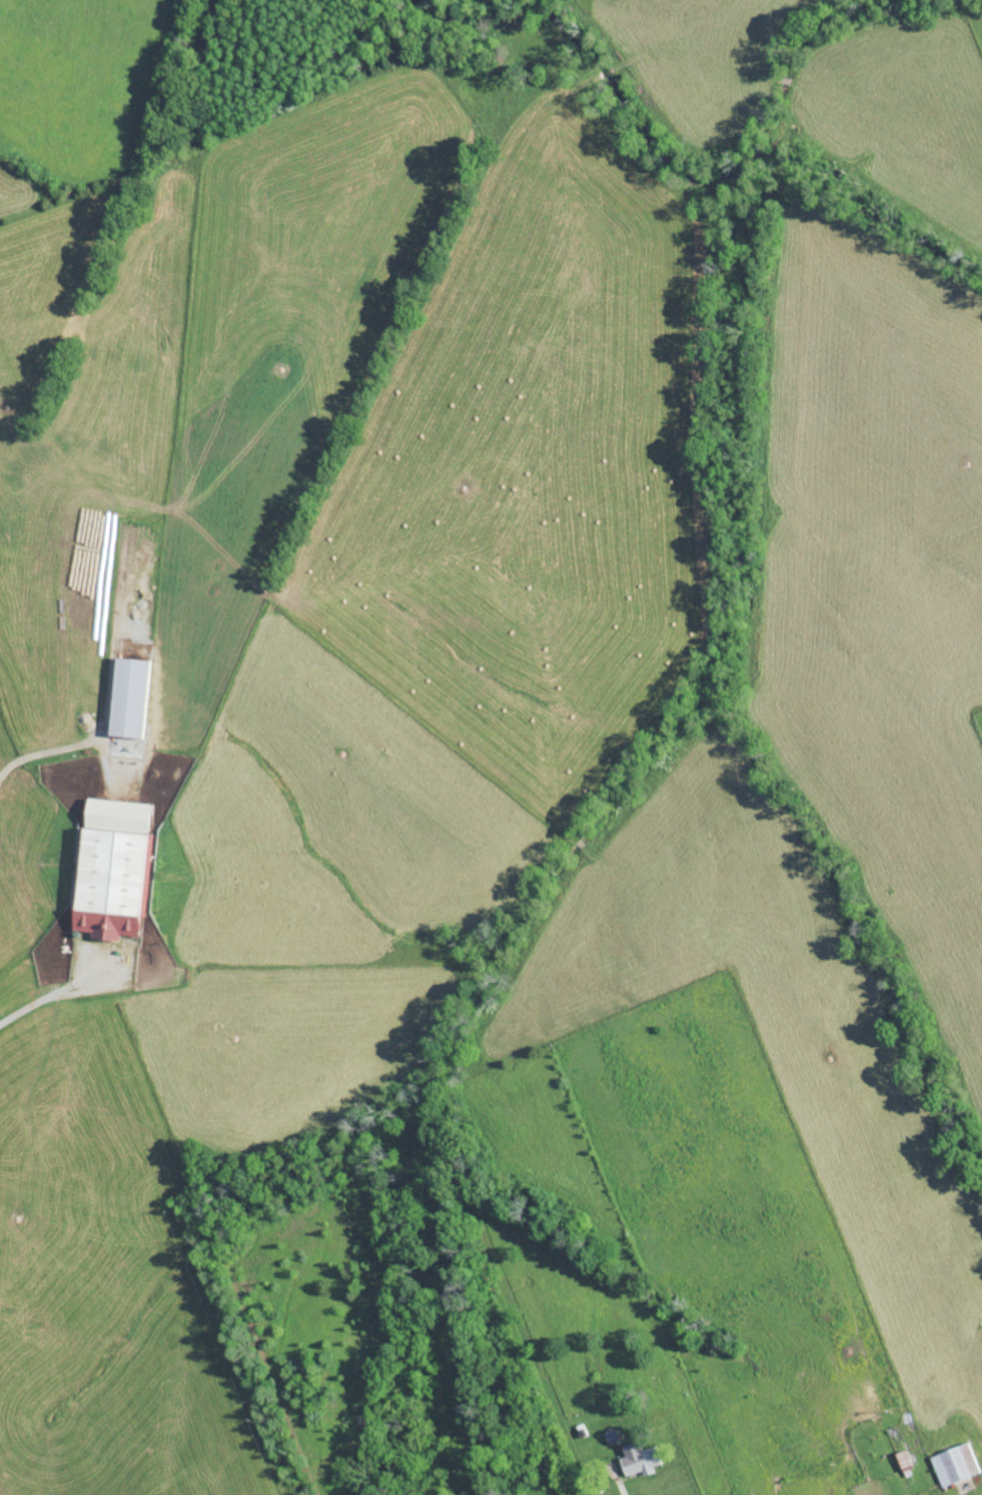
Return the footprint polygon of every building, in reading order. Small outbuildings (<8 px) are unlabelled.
[(145,738),(150,660),(117,658),(111,736),(145,738)] [(75,931),(94,932),(93,939),(121,941),(122,935),(141,937),(149,838),(150,838),(153,804),(86,798),(75,931)] [(624,1445),(627,1456),(621,1458),(627,1476),(643,1471),(645,1476),(656,1472),(654,1466),(662,1463),(657,1445),(644,1449),(641,1440),(624,1445)] [(932,1456),(943,1487),(981,1473),(971,1442),(932,1456)]
